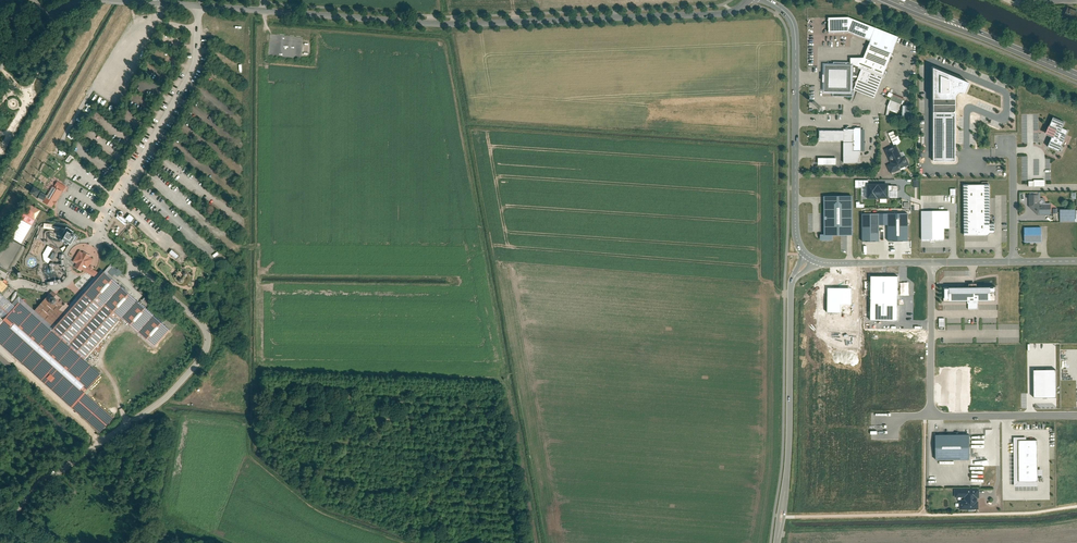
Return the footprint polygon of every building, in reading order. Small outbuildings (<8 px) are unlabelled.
[(1069,8),(1065,17),(1076,22),(1076,12),(1069,8)] [(829,33),(848,32),(870,41),(869,44),(892,53),(899,37),(848,17),(828,18),(829,33)] [(851,63),(863,69),(883,77),(892,53),(869,44),(863,58),(851,58),(851,61),(851,63)] [(106,60),(113,64),(121,51),(113,46),(106,60)] [(851,63),(851,61),(833,61),(833,66),(851,66),(851,92),(833,92),(833,96),(852,97),(854,91),(853,90),(863,69),(851,63)] [(833,66),(825,66),(825,91),(833,92),(851,92),(851,66),(833,66)] [(972,84),(934,68),(934,152),(934,162),(956,162),(956,148),(956,100),(957,97),(960,94),(964,92),(969,92),(972,84)] [(883,77),(863,69),(853,90),(854,91),(874,99),(883,77)] [(898,100),(887,96),(884,103),(895,108),(898,100)] [(908,109),(910,109),(910,106),(900,106),(900,118),(908,119),(908,109)] [(1064,124),(1052,118),(1045,134),(1052,137),(1047,148),(1059,153),(1067,136),(1060,133),(1064,124)] [(843,142),(843,130),(832,130),(821,130),(821,142),(832,142),(843,142)] [(843,159),(843,164),(861,164),(861,159),(861,152),(859,152),(854,152),(854,138),(854,130),(843,130),(843,142),(843,159)] [(905,168),(904,167),(905,166),(907,165),(903,158),(901,158),(895,145),(886,150),(892,164),(888,166),(891,172),(895,170),(895,171),(901,169),(901,170),(905,168)] [(47,182),(43,190),(42,190),(35,185),(31,192),(30,193),(37,198),(48,205),(58,189),(47,182)] [(878,184),(868,184),(868,198),(878,198),(878,184)] [(889,184),(878,184),(878,198),(889,198),(889,184)] [(989,185),(964,185),(965,235),(988,235),(990,233),(994,233),(994,224),(989,224),(989,185)] [(852,196),(824,196),(824,235),(853,235),(852,196)] [(1030,196),(1030,206),(1038,214),(1050,214),(1050,205),(1041,205),(1038,203),(1038,196),(1030,196)] [(22,220),(32,225),(40,210),(31,205),(22,220)] [(132,222),(135,219),(129,214),(126,219),(122,216),(123,214),(123,212),(122,210),(119,211),(117,213),(118,216),(117,217),(126,224),(128,222),(130,224),(132,222)] [(1074,210),(1061,210),(1061,222),(1074,222),(1074,210)] [(948,211),(922,211),(922,240),(943,240),(943,228),(948,228),(948,211)] [(908,213),(888,214),(888,225),(888,242),(908,241),(908,213)] [(879,214),(862,214),(863,242),(879,242),(879,225),(879,214)] [(888,214),(879,214),(879,225),(888,225),(888,214)] [(12,237),(22,243),(32,225),(22,220),(12,237)] [(1042,227),(1025,228),(1025,242),(1042,242),(1042,227)] [(42,258),(50,263),(52,259),(54,260),(58,253),(53,251),(55,248),(49,245),(42,258)] [(80,251),(77,249),(71,258),(75,260),(72,265),(76,268),(79,270),(81,268),(86,271),(93,275),(96,270),(89,266),(86,264),(91,257),(88,255),(89,253),(85,251),(81,248),(80,251)] [(177,258),(180,255),(174,250),(171,253),(177,258)] [(84,365),(123,321),(156,349),(171,332),(105,274),(85,296),(73,310),(52,291),(34,311),(19,298),(17,300),(5,290),(0,295),(0,324),(1,325),(0,326),(0,345),(98,432),(108,421),(80,396),(97,377),(84,365)] [(898,276),(871,276),(871,321),(898,321),(898,276)] [(967,288),(943,288),(943,302),(994,302),(994,287),(977,287),(977,285),(967,285),(967,288)] [(0,355),(0,359),(9,367),(12,364),(1,354),(0,355)] [(1034,370),(1034,397),(1056,397),(1056,370),(1034,370)] [(969,460),(969,435),(935,435),(935,448),(937,448),(937,461),(969,460)] [(1026,441),(1026,438),(1013,438),(1014,487),(1037,487),(1037,440),(1026,441)] [(979,489),(954,489),(954,498),(964,497),(964,500),(959,500),(959,510),(979,510),(978,502),(977,502),(977,498),(979,498),(979,489)]
